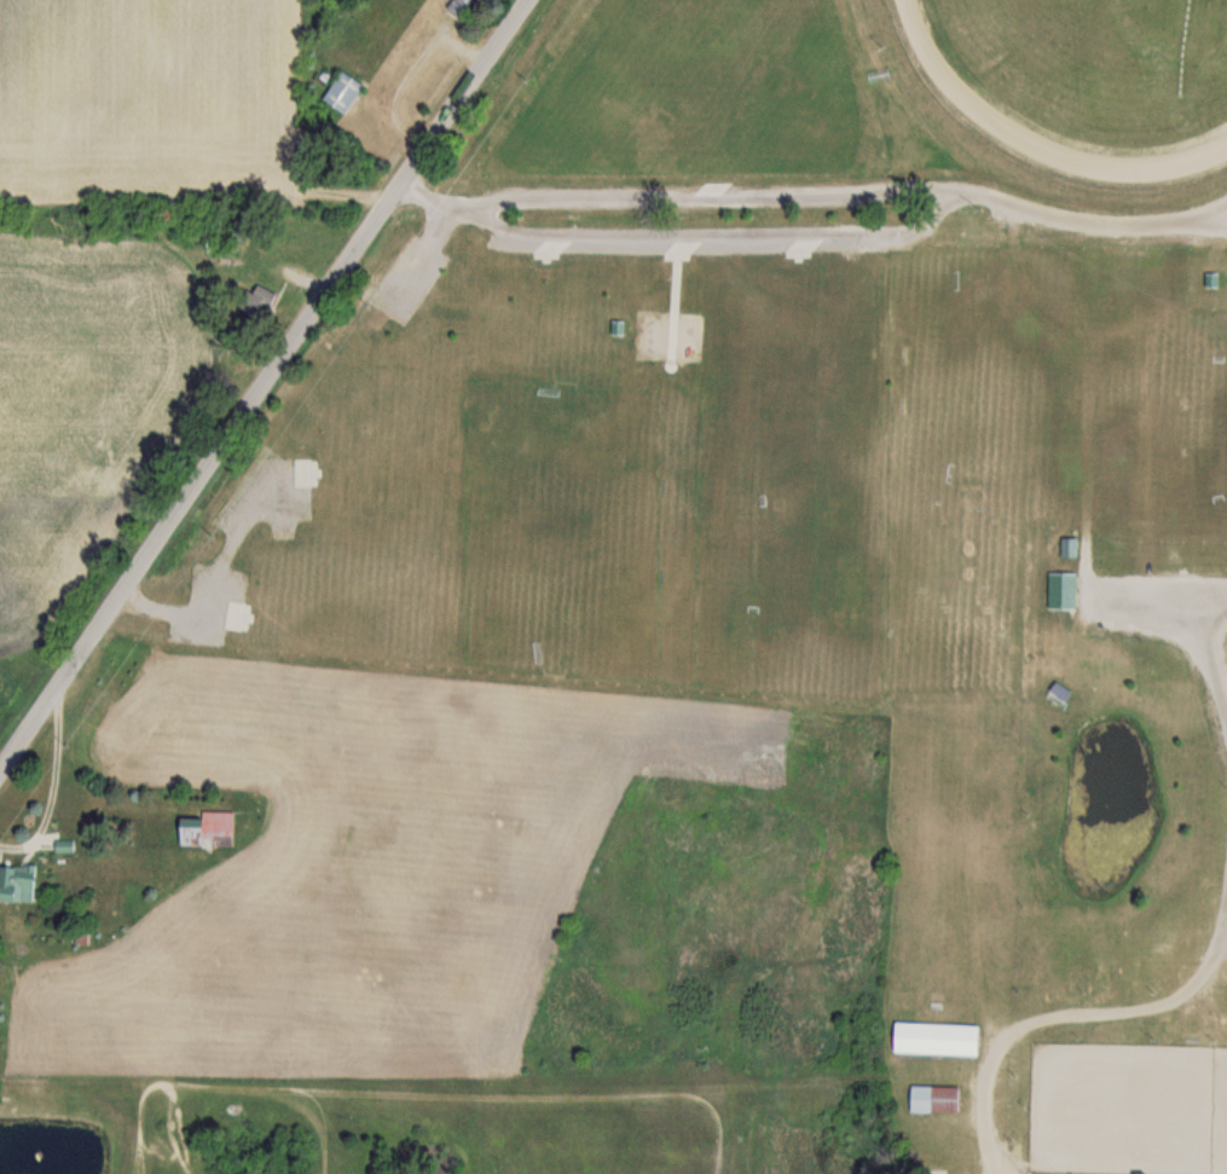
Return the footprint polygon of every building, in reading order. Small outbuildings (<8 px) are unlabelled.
[(474,0),(448,0),(444,7),(462,20),(475,0),(474,0)] [(319,97),(344,114),(364,85),(338,68),(319,97)] [(273,293),(248,280),(235,307),(260,320),(273,293)] [(1076,538),(1061,538),(1061,555),(1076,555),(1076,538)] [(1073,572),(1047,572),(1047,608),(1073,608),(1073,572)] [(230,845),(230,810),(198,810),(198,817),(175,817),(175,845),(230,845)] [(34,900),(34,864),(0,864),(0,900),(34,900)] [(890,1052),(976,1055),(977,1024),(891,1022),(890,1052)] [(908,1112),(957,1112),(957,1085),(908,1085),(908,1112)]
